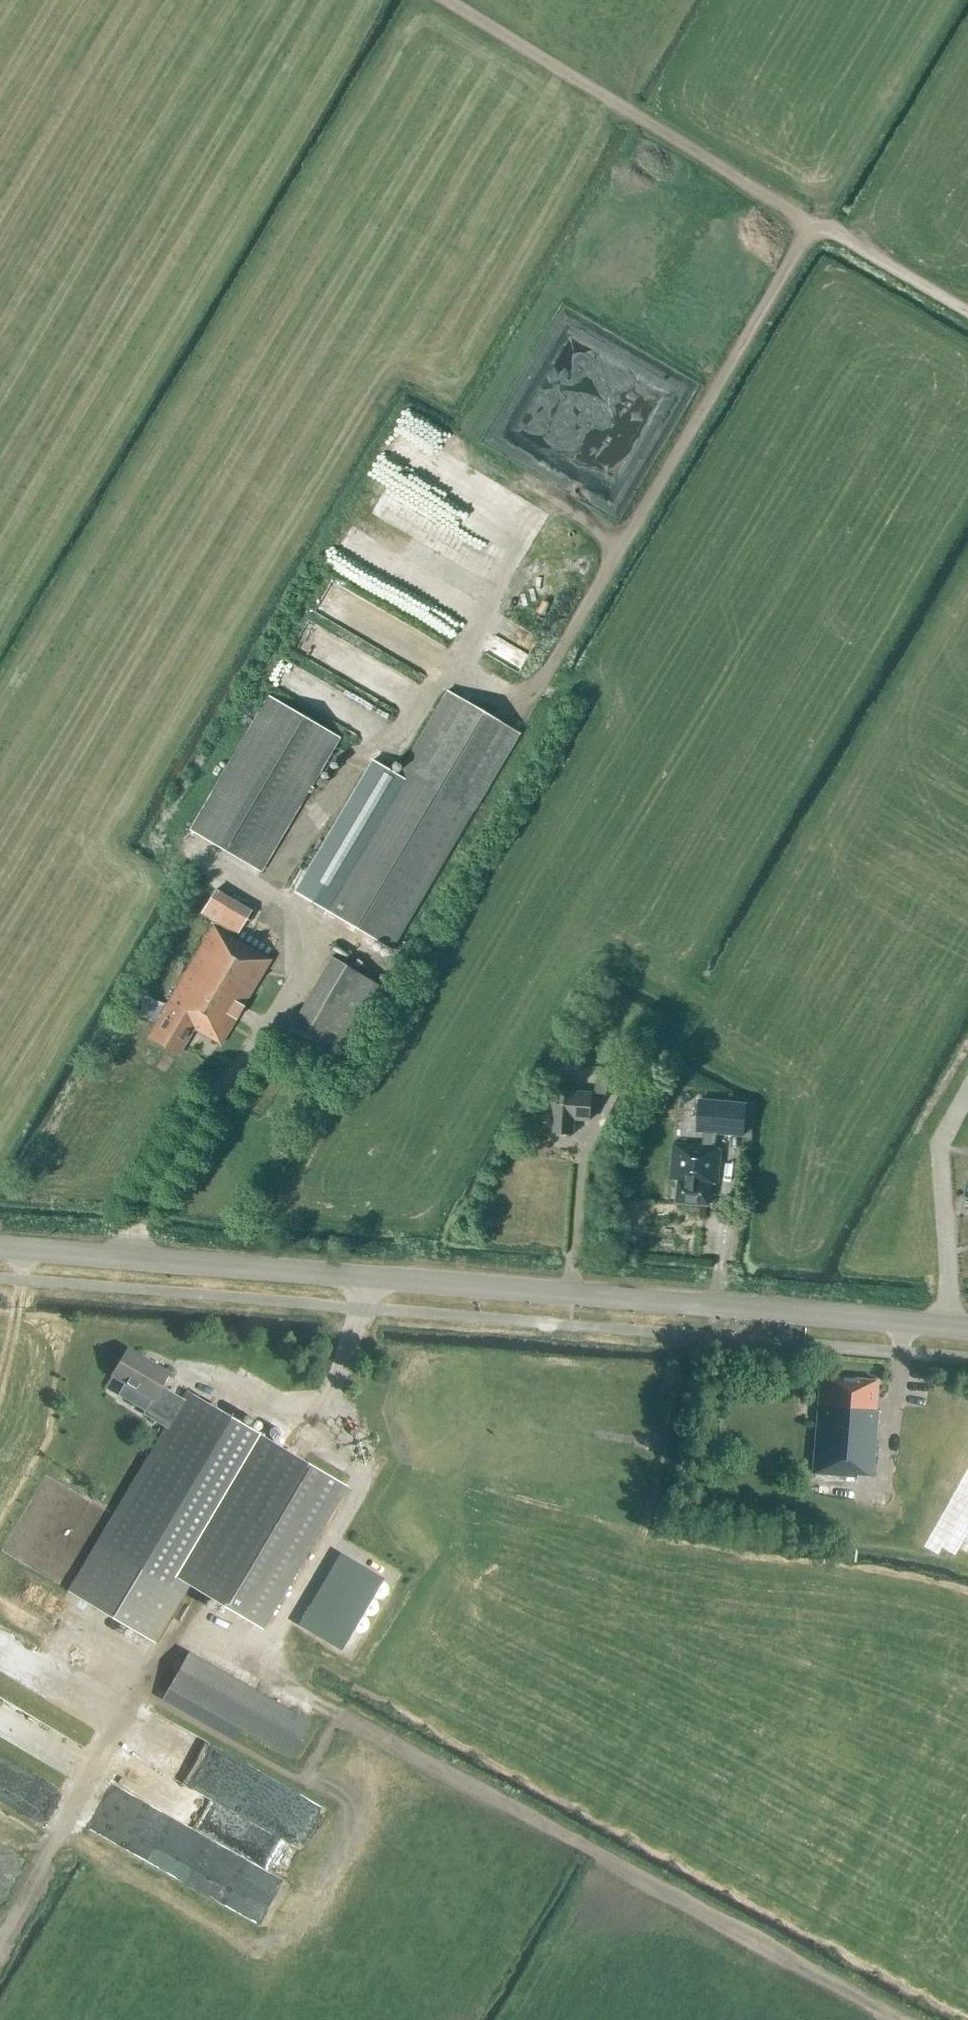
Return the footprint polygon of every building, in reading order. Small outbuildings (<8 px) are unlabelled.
[(391,948),(518,734),(446,691),(396,776),(371,761),(294,890),(391,948)] [(309,793),(313,787),(310,786),(339,738),(268,696),(190,829),(261,871),(307,791),(309,793)] [(237,935),(251,910),(230,898),(215,889),(200,913),(216,923),(237,935)] [(220,1045),(271,959),(213,925),(159,1015),(162,1016),(149,1038),(177,1055),(192,1028),(220,1045)] [(344,1058),(385,988),(331,956),(290,1026),(344,1058)] [(621,1069),(597,1068),(594,1094),(619,1096),(621,1069)] [(591,1120),(591,1107),(592,1092),(574,1091),(574,1080),(556,1079),(554,1102),(552,1132),(573,1133),(574,1119),(591,1120)] [(674,1143),(671,1179),(678,1180),(676,1202),(708,1205),(710,1183),(718,1183),(721,1150),(714,1149),(716,1134),(745,1136),(748,1103),(699,1099),(696,1132),(704,1133),(703,1146),(674,1143)] [(123,1383),(117,1395),(144,1411),(142,1414),(165,1427),(67,1592),(154,1643),(188,1585),(262,1629),(347,1487),(186,1392),(182,1398),(160,1385),(168,1372),(127,1348),(110,1375),(123,1383)] [(871,1476),(876,1411),(874,1410),(877,1380),(822,1375),(821,1382),(818,1384),(811,1473),(854,1477),(855,1474),(871,1476)] [(255,1739),(275,1703),(187,1654),(167,1689),(255,1739)] [(236,1764),(231,1780),(241,1783),(240,1785),(263,1792),(268,1776),(236,1764)]
